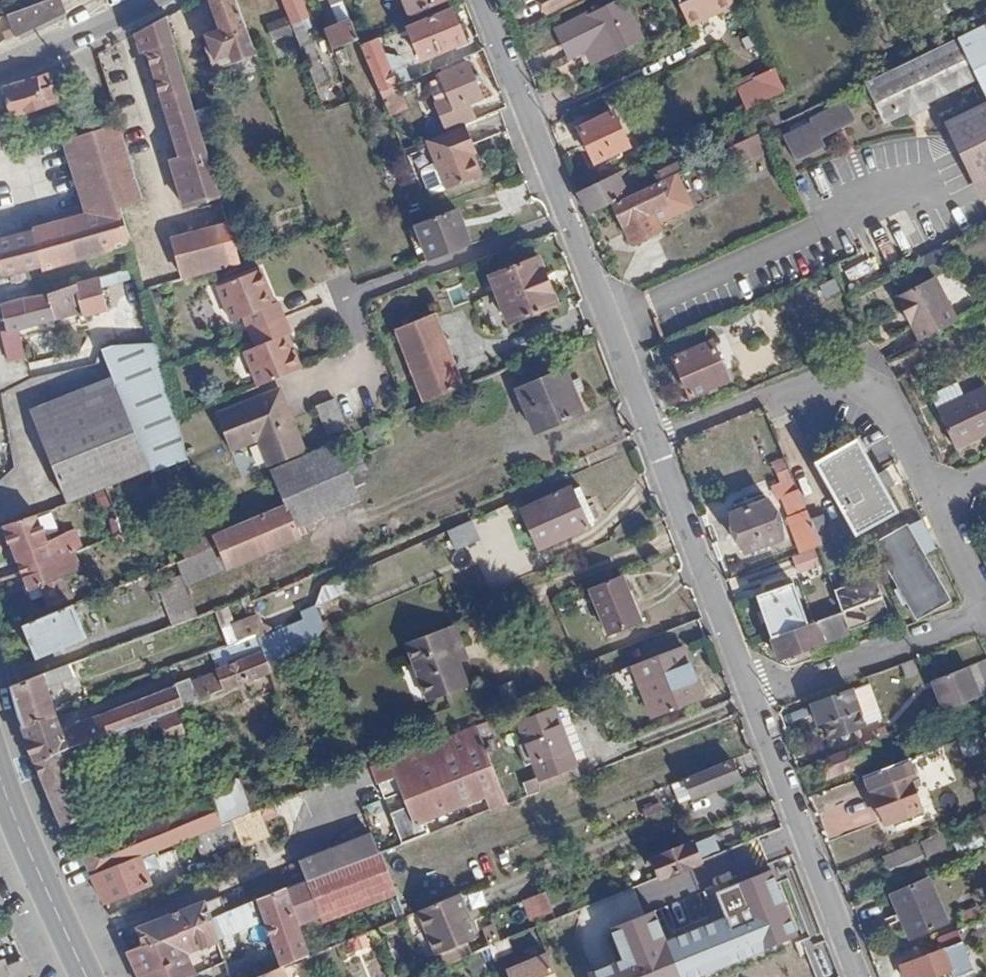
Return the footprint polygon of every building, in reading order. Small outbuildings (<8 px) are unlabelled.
[(6,38),(62,10),(58,0),(36,0),(0,15),(0,23),(6,38)] [(254,51),(236,0),(211,0),(221,28),(206,34),(210,44),(204,46),(213,72),(242,61),(240,58),(254,51)] [(291,24),(308,18),(301,0),(281,0),(291,24)] [(409,14),(443,0),(404,0),(409,14)] [(548,12),(572,0),(541,0),(548,12)] [(643,41),(622,0),(618,0),(557,30),(571,57),(587,50),(603,42),(610,58),(643,41)] [(689,19),(702,13),(715,7),(719,14),(735,7),(732,0),(680,0),(689,19)] [(324,29),(333,50),(360,39),(345,2),(332,7),(338,23),(324,29)] [(702,13),(705,19),(719,14),(715,7),(702,13)] [(465,42),(451,8),(406,26),(422,59),(465,42)] [(691,26),(705,19),(702,13),(689,19),(691,26)] [(185,207),(220,197),(173,45),(175,44),(167,17),(136,33),(142,52),(148,49),(181,158),(171,161),(185,207)] [(933,49),(951,87),(977,75),(985,93),(985,24),(933,49)] [(379,37),(362,44),(381,92),(398,86),(412,80),(404,64),(393,69),(379,37)] [(587,50),(593,65),(610,58),(603,42),(587,50)] [(951,87),(933,49),(889,71),(907,108),(951,87)] [(443,74),(467,66),(464,58),(441,67),(443,74)] [(464,125),(475,121),(469,103),(482,98),(469,65),(467,66),(443,74),(441,76),(448,96),(435,101),(447,132),(464,125)] [(745,108),(787,90),(776,66),(735,83),(745,108)] [(2,88),(4,96),(10,119),(76,98),(67,67),(42,76),(2,88)] [(428,81),(435,101),(448,96),(441,76),(428,81)] [(398,86),(381,92),(390,113),(407,107),(398,86)] [(819,135),(821,139),(856,120),(845,99),(810,117),(819,135)] [(946,123),(975,183),(985,178),(985,103),(946,123)] [(819,135),(810,117),(806,110),(785,121),(797,146),(819,135)] [(579,128),(596,162),(630,146),(613,111),(579,128)] [(472,144),(464,125),(447,132),(426,140),(435,164),(424,168),(421,173),(427,191),(434,194),(479,176),(472,155),(468,146),(472,144)] [(42,271),(131,245),(120,209),(142,202),(119,126),(66,143),(88,213),(32,230),(33,231),(41,267),(42,271)] [(755,146),(751,137),(726,149),(735,167),(753,158),(749,149),(755,146)] [(627,197),(614,204),(633,244),(661,229),(653,210),(688,193),(678,173),(627,197)] [(577,193),(588,215),(614,204),(627,197),(616,174),(577,193)] [(975,183),(984,201),(985,200),(985,178),(975,183)] [(429,261),(471,245),(457,209),(416,225),(429,261)] [(169,241),(180,281),(240,264),(239,260),(228,224),(169,241)] [(41,267),(33,231),(0,240),(0,258),(4,276),(41,267)] [(491,278),(510,323),(557,303),(538,257),(491,278)] [(851,259),(834,267),(848,296),(865,286),(851,259)] [(246,354),(259,388),(299,373),(294,354),(289,356),(282,339),(292,335),(284,313),(280,304),(271,307),(266,293),(270,290),(264,272),(223,289),(235,322),(246,317),(252,333),(257,348),(246,354)] [(899,294),(921,341),(960,320),(938,275),(899,294)] [(83,312),(84,316),(107,309),(99,277),(75,284),(83,312)] [(0,334),(5,332),(18,330),(83,312),(75,284),(39,295),(19,301),(0,306),(0,309),(6,330),(0,334)] [(162,303),(160,292),(151,295),(154,305),(162,303)] [(395,329),(424,402),(466,385),(436,312),(395,329)] [(5,332),(0,334),(9,361),(26,357),(18,330),(5,332)] [(732,334),(674,359),(690,397),(729,381),(727,378),(748,369),(732,334)] [(151,471),(188,458),(177,419),(163,366),(158,344),(112,345),(102,350),(115,385),(120,386),(143,448),(150,469),(151,471)] [(934,401),(965,386),(958,369),(927,386),(934,401)] [(583,412),(576,395),(571,382),(566,371),(518,391),(535,432),(583,412)] [(571,382),(576,395),(584,391),(579,378),(571,382)] [(965,386),(934,401),(955,447),(982,434),(980,431),(985,429),(985,388),(981,378),(965,386)] [(106,487),(150,469),(143,448),(115,385),(86,388),(31,410),(48,453),(87,439),(106,487)] [(353,390),(336,397),(347,429),(365,421),(353,390)] [(301,453),(289,423),(285,425),(280,411),(284,408),(278,393),(217,417),(229,450),(257,440),(267,466),(301,453)] [(347,429),(336,397),(316,405),(328,436),(347,429)] [(285,425),(289,423),(284,408),(280,411),(285,425)] [(68,504),(107,489),(106,487),(87,439),(48,453),(68,504)] [(818,464),(857,532),(897,510),(857,440),(818,464)] [(336,444),(272,472),(287,504),(298,528),(361,501),(336,444)] [(799,490),(792,472),(775,478),(779,487),(774,489),(776,497),(783,495),(799,490)] [(571,488),(523,509),(540,549),(589,528),(588,524),(594,521),(580,488),(572,491),(571,488)] [(807,510),(799,490),(783,495),(791,516),(807,510)] [(100,504),(105,517),(116,513),(111,499),(100,504)] [(768,500),(733,514),(747,552),(783,538),(768,500)] [(217,547),(227,569),(302,537),(298,528),(287,504),(212,535),(217,547)] [(788,518),(801,553),(819,547),(823,545),(812,520),(807,510),(791,516),(788,518)] [(105,517),(114,537),(123,533),(116,513),(105,517)] [(2,526),(13,555),(48,540),(38,514),(2,526)] [(828,571),(843,565),(825,516),(812,520),(823,545),(819,547),(828,571)] [(480,540),(471,521),(447,531),(456,551),(480,540)] [(907,526),(877,544),(920,617),(950,599),(907,526)] [(13,555),(21,573),(76,551),(72,540),(80,537),(76,529),(48,540),(13,555)] [(123,533),(114,537),(116,542),(125,539),(123,533)] [(181,548),(185,559),(217,547),(212,535),(181,548)] [(177,563),(182,575),(186,586),(227,569),(217,547),(185,559),(177,563)] [(76,551),(21,573),(30,599),(41,595),(46,607),(73,595),(66,576),(83,570),(76,551)] [(728,566),(732,576),(748,570),(743,560),(728,566)] [(753,592),(791,582),(785,561),(748,571),(753,592)] [(159,585),(174,626),(199,618),(186,586),(182,575),(159,585)] [(843,612),(850,629),(890,615),(875,575),(835,590),(843,612)] [(315,605),(316,608),(352,592),(345,576),(322,586),(315,605)] [(590,588),(609,635),(641,622),(622,576),(590,588)] [(758,596),(772,636),(810,624),(795,582),(758,596)] [(243,605),(252,602),(249,595),(240,598),(241,601),(243,605)] [(73,605),(22,626),(36,659),(86,639),(73,605)] [(269,664),(315,643),(325,629),(316,608),(315,605),(300,611),(304,619),(259,639),(264,651),(269,664)] [(228,645),(229,644),(241,640),(228,606),(213,612),(228,645)] [(780,658),(851,633),(850,629),(843,612),(810,624),(772,636),(780,658)] [(470,685),(461,662),(455,647),(464,644),(456,625),(405,645),(427,702),(470,685)] [(236,662),(264,651),(259,639),(257,634),(241,640),(229,644),(236,662)] [(455,647),(461,662),(470,660),(464,644),(455,647)] [(684,647),(633,665),(653,718),(703,698),(684,647)] [(223,691),(272,673),(269,664),(264,651),(236,662),(176,687),(183,704),(222,689),(223,691)] [(941,712),(977,698),(964,667),(930,682),(941,712)] [(985,689),(985,667),(976,671),(983,690),(985,689)] [(19,718),(23,727),(57,715),(56,711),(45,674),(11,686),(19,718)] [(871,685),(854,691),(864,719),(881,712),(871,685)] [(178,711),(185,708),(183,704),(176,687),(62,728),(57,715),(23,727),(21,728),(34,762),(108,733),(110,741),(178,711)] [(864,719),(854,691),(814,705),(820,724),(825,722),(830,736),(865,724),(864,719)] [(531,796),(581,776),(555,709),(518,723),(525,741),(520,744),(527,765),(534,762),(540,776),(526,782),(531,796)] [(62,828),(68,824),(90,815),(79,786),(88,782),(82,764),(114,751),(118,765),(188,739),(178,711),(110,741),(108,733),(34,762),(62,828)] [(490,812),(508,805),(477,725),(378,763),(372,766),(403,845),(429,836),(423,821),(485,798),(490,812)] [(876,738),(821,761),(827,778),(868,762),(867,759),(882,753),(876,738)] [(372,766),(378,763),(373,749),(353,758),(357,770),(372,766)] [(680,805),(740,781),(732,759),(671,784),(680,805)] [(913,775),(909,761),(866,778),(884,825),(922,810),(910,776),(913,775)] [(136,805),(144,825),(172,813),(163,794),(136,805)] [(93,878),(142,858),(193,837),(223,825),(211,797),(172,813),(144,825),(80,851),(93,878)] [(627,827),(664,812),(660,803),(644,809),(640,800),(621,809),(627,827)] [(278,817),(273,804),(232,822),(240,841),(243,847),(270,836),(265,822),(278,817)] [(240,841),(232,822),(223,825),(193,837),(201,857),(240,841)] [(954,843),(961,857),(985,844),(985,841),(981,830),(954,843)] [(299,862),(307,882),(379,854),(372,835),(299,862)] [(703,860),(724,851),(718,836),(698,845),(703,860)] [(941,836),(921,845),(926,856),(945,847),(941,836)] [(661,876),(703,860),(698,845),(697,842),(654,859),(661,876)] [(889,872),(925,859),(920,842),(883,855),(889,872)] [(307,882),(320,917),(326,931),(401,903),(381,854),(379,854),(307,882)] [(93,878),(104,903),(151,883),(142,858),(93,878)] [(609,927),(622,959),(602,966),(588,972),(590,976),(703,976),(804,938),(774,862),(714,886),(726,917),(667,940),(655,909),(609,927)] [(894,896),(911,937),(948,921),(930,879),(894,896)] [(265,922),(281,966),(311,955),(300,925),(320,917),(307,882),(302,883),(258,901),(265,922)] [(551,908),(546,891),(523,900),(528,917),(551,908)] [(460,894),(419,911),(435,955),(475,940),(466,916),(468,915),(460,894)] [(143,944),(210,918),(227,911),(221,895),(137,927),(143,944)] [(210,918),(217,941),(265,922),(258,901),(227,911),(210,918)] [(971,925),(985,918),(985,910),(985,909),(980,911),(978,906),(962,913),(966,926),(971,925)] [(199,974),(198,972),(188,952),(217,941),(210,918),(143,944),(126,952),(138,976),(193,976),(199,974)] [(512,951),(506,938),(500,941),(491,945),(496,958),(512,951)] [(901,965),(906,976),(935,976),(952,970),(954,976),(958,976),(975,971),(963,942),(901,965)] [(480,949),(486,965),(497,961),(496,958),(491,945),(480,949)] [(22,959),(0,968),(0,976),(31,976),(22,959)] [(255,976),(286,976),(281,966),(255,976)]
